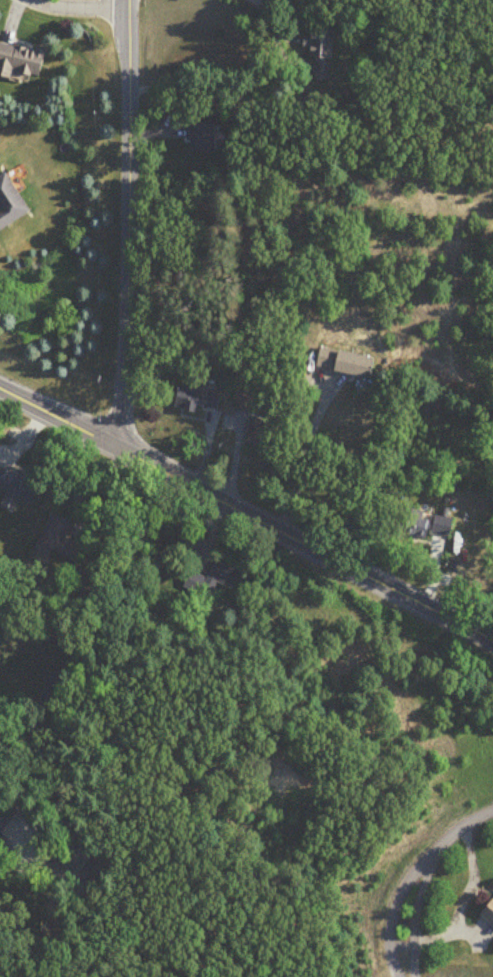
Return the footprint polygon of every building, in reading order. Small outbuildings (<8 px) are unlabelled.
[(335,31),(313,30),(312,60),(316,60),(315,81),(334,82),(335,31)] [(0,44),(0,74),(43,82),(48,53),(0,44)] [(32,217),(10,175),(0,180),(0,234),(32,217)] [(318,368),(372,380),(376,360),(322,348),(318,368)] [(221,396),(179,388),(175,410),(198,414),(200,408),(218,412),(221,396)] [(254,396),(238,393),(234,411),(250,415),(254,396)] [(272,447),(274,424),(249,421),(246,445),(272,447)] [(43,483),(0,465),(0,489),(35,504),(43,483)] [(438,521),(437,525),(411,518),(406,535),(428,541),(431,532),(447,536),(450,525),(438,521)] [(234,590),(241,572),(215,561),(208,579),(191,572),(184,588),(197,593),(200,586),(214,592),(217,583),(234,590)] [(0,799),(0,835),(18,819),(0,799)]
